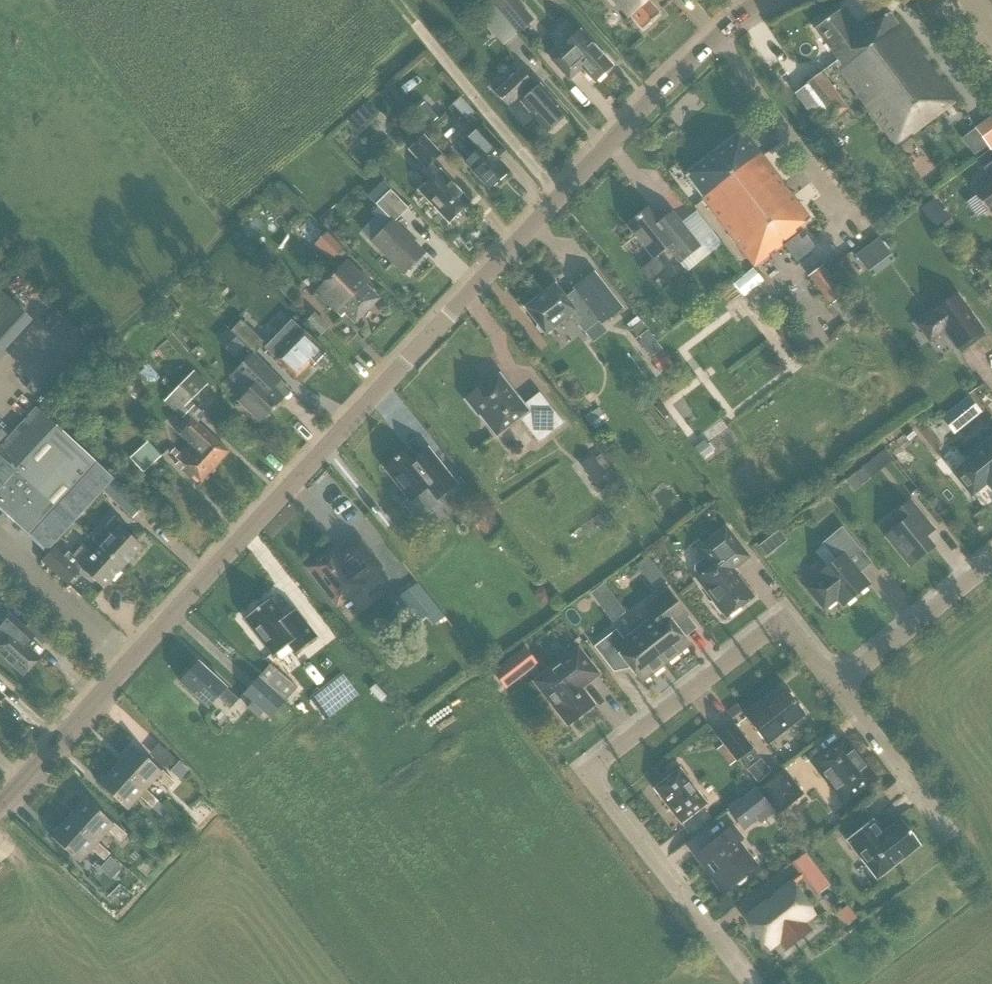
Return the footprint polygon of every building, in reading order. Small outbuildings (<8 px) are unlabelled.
[(518,32),(533,19),(516,0),(490,0),(518,32)] [(629,16),(630,15),(643,30),(660,15),(646,0),(614,0),(629,16)] [(890,14),(874,25),(873,23),(862,31),(845,8),(815,29),(843,66),(838,69),(896,147),(956,102),(890,14)] [(595,23),(583,34),(597,49),(609,39),(595,23)] [(581,32),(563,49),(564,50),(552,61),(570,80),(582,69),(595,83),(613,66),(581,32)] [(528,113),(532,112),(549,130),(566,115),(540,87),(539,88),(535,84),(534,85),(521,70),(496,93),(509,108),(520,98),(524,101),(523,102),(525,104),(523,108),(528,113)] [(807,88),(797,95),(821,128),(849,109),(822,71),(804,84),(807,88)] [(475,114),(461,99),(453,107),(466,121),(472,116),(475,114)] [(412,112),(426,127),(437,117),(424,102),(412,112)] [(378,118),(366,105),(346,122),(358,136),(378,118)] [(491,189),(509,173),(492,155),(501,146),(472,116),(466,121),(463,125),(473,135),(460,148),(470,158),(466,162),(491,189)] [(976,129),(991,150),(991,118),(976,129)] [(795,231),(810,219),(744,132),(685,177),(755,268),(799,235),(795,231)] [(431,180),(420,191),(450,223),(470,204),(440,171),(439,172),(432,164),(441,155),(424,137),(410,151),(426,168),(423,171),(431,180)] [(983,169),(991,181),(991,163),(983,169)] [(977,196),(988,212),(991,209),(991,185),(977,196)] [(377,205),(393,222),(373,242),(404,274),(425,254),(394,223),(399,217),(400,218),(409,209),(391,191),(377,205)] [(627,226),(654,259),(668,248),(680,264),(701,247),(674,214),(661,224),(649,209),(627,226)] [(882,234),(859,245),(866,260),(889,249),(882,234)] [(321,247),(332,257),(340,249),(329,239),(321,247)] [(366,285),(370,282),(347,261),(317,292),(342,317),(346,314),(355,324),(380,299),(366,285)] [(8,288),(42,304),(52,281),(18,266),(8,288)] [(823,268),(809,279),(831,307),(845,296),(823,268)] [(622,309),(595,273),(574,289),(576,291),(566,298),(556,285),(525,309),(538,325),(537,328),(541,333),(545,333),(546,335),(572,315),(585,332),(599,321),(602,324),(622,309)] [(958,296),(932,314),(934,316),(919,326),(931,342),(945,332),(958,350),(984,331),(958,296)] [(0,297),(0,348),(26,321),(0,297)] [(242,319),(231,330),(255,353),(266,343),(242,319)] [(327,354),(304,332),(292,320),(265,348),(277,360),(276,360),(296,379),(310,365),(313,368),(327,354)] [(630,329),(647,350),(657,343),(640,321),(630,329)] [(242,343),(231,332),(219,344),(231,355),(242,343)] [(275,407),(291,390),(243,344),(230,357),(241,367),(234,375),(250,391),(240,402),(260,422),(272,410),(274,411),(276,408),(275,407)] [(663,352),(653,360),(660,370),(670,362),(663,352)] [(129,368),(117,381),(136,397),(147,385),(129,368)] [(216,468),(230,453),(198,424),(205,416),(191,403),(208,385),(194,371),(166,402),(187,421),(176,432),(190,444),(216,468)] [(489,386),(479,394),(477,392),(466,400),(478,415),(480,414),(497,436),(520,418),(539,443),(564,424),(544,398),(527,411),(500,377),(490,385),(488,383),(487,384),(489,386)] [(114,479),(38,409),(0,449),(0,510),(46,553),(114,479)] [(935,419),(946,436),(961,426),(950,409),(935,419)] [(704,452),(717,446),(713,437),(733,427),(728,418),(696,435),(704,452)] [(148,441),(130,457),(144,472),(162,456),(148,441)] [(991,442),(991,441),(967,461),(968,462),(953,473),(973,497),(988,485),(991,490),(991,442)] [(190,444),(181,454),(176,449),(171,453),(177,458),(176,459),(202,483),(216,468),(190,444)] [(408,449),(384,468),(420,514),(457,485),(432,452),(419,463),(408,449)] [(592,455),(580,463),(593,482),(601,494),(620,481),(612,469),(602,455),(595,460),(592,455)] [(845,480),(853,491),(870,477),(862,467),(845,480)] [(115,502),(132,518),(143,506),(125,490),(115,502)] [(935,548),(927,538),(935,531),(911,502),(893,517),(900,527),(886,539),(910,568),(935,548)] [(101,548),(102,549),(123,568),(142,548),(120,527),(123,523),(112,513),(90,537),(101,548)] [(476,523),(486,536),(498,526),(488,513),(476,523)] [(778,525),(761,541),(772,552),(789,536),(778,525)] [(750,558),(743,549),(727,529),(699,551),(705,559),(696,567),(695,572),(701,579),(698,581),(715,603),(713,604),(721,615),(723,614),(727,618),(754,597),(734,571),(750,558)] [(822,580),(808,591),(825,610),(838,599),(845,607),(870,586),(861,575),(873,565),(861,551),(842,529),(822,545),(813,553),(827,570),(819,577),(822,580)] [(362,543),(342,558),(336,549),(310,569),(338,606),(364,586),(362,583),(381,568),(362,543)] [(123,568),(102,549),(101,548),(94,556),(83,546),(69,561),(55,548),(42,562),(68,585),(83,569),(104,589),(123,568)] [(639,560),(651,580),(664,572),(652,552),(639,560)] [(605,585),(596,592),(609,609),(618,602),(605,585)] [(536,591),(536,595),(541,603),(546,604),(550,601),(550,597),(546,589),(540,588),(536,591)] [(408,589),(395,599),(410,618),(423,608),(408,589)] [(646,609),(653,619),(639,629),(667,665),(690,647),(672,624),(684,615),(686,618),(687,617),(668,592),(646,609)] [(270,599),(245,619),(274,657),(289,645),(296,655),(318,638),(296,610),(285,618),(270,599)] [(559,611),(579,637),(585,633),(565,607),(559,611)] [(25,676),(40,659),(27,647),(31,642),(25,636),(29,632),(7,612),(0,620),(0,653),(25,676)] [(541,635),(551,648),(571,633),(560,620),(541,635)] [(667,665),(639,629),(625,641),(617,631),(595,648),(614,673),(615,672),(613,670),(625,661),(643,684),(667,665)] [(524,645),(504,661),(515,676),(536,661),(524,645)] [(579,651),(536,684),(570,727),(595,707),(581,690),(599,676),(579,651)] [(209,708),(218,698),(231,710),(239,700),(227,689),(227,688),(199,663),(181,683),(209,708)] [(271,719),(295,690),(271,666),(245,694),(271,719)] [(766,706),(765,705),(747,718),(768,745),(805,716),(786,691),(766,706)] [(737,762),(753,749),(736,727),(720,740),(737,762)] [(816,764),(846,802),(874,780),(845,742),(816,764)] [(162,773),(134,747),(117,765),(146,792),(147,791),(158,779),(170,790),(176,783),(163,772),(162,773)] [(747,768),(757,782),(770,772),(761,758),(747,768)] [(146,792),(117,765),(100,785),(128,811),(141,797),(153,808),(159,802),(147,791),(146,792)] [(681,770),(655,790),(683,826),(708,805),(681,770)] [(760,790),(779,814),(803,795),(784,771),(760,790)] [(758,790),(731,811),(745,829),(772,808),(758,790)] [(114,825),(86,800),(69,818),(98,844),(99,843),(109,831),(122,842),(128,836),(115,824),(114,825)] [(845,821),(853,831),(868,819),(861,809),(845,821)] [(98,844),(69,818),(51,837),(80,864),(93,850),(105,861),(111,854),(99,843),(98,844)] [(884,835),(873,821),(847,841),(878,881),(922,846),(902,821),(884,835)] [(747,854),(739,844),(743,841),(734,828),(700,854),(715,873),(712,875),(725,892),(736,883),(738,885),(747,878),(746,876),(757,867),(756,866),(752,869),(743,857),(747,854)] [(791,863),(816,896),(831,885),(806,852),(791,863)] [(804,931),(801,927),(815,916),(791,885),(775,898),(777,900),(770,905),(768,903),(747,920),(771,951),(786,939),(788,943),(804,931)]
